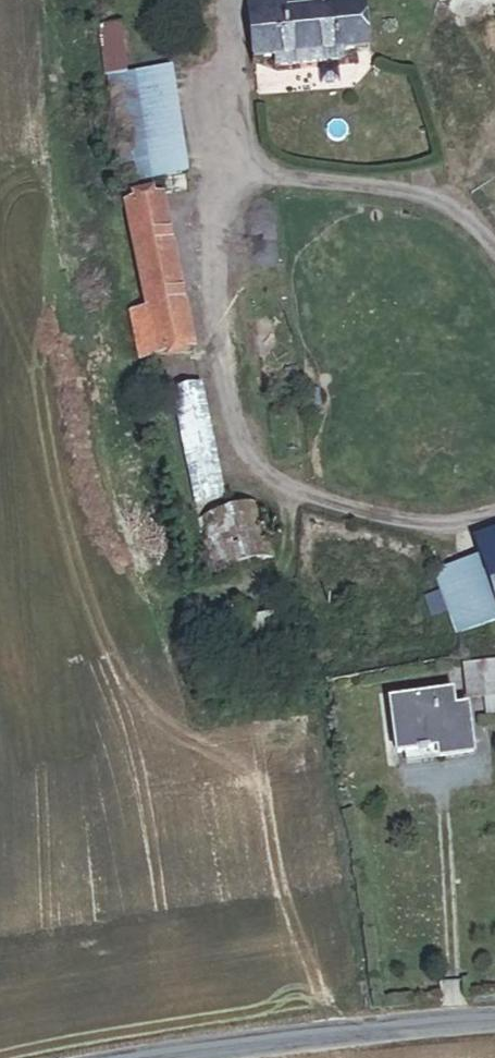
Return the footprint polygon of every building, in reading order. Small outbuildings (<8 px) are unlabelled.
[(372,55),(368,5),(314,9),(313,0),(249,0),(255,66),(279,64),(280,73),(347,67),(347,57),(372,55)] [(442,10),(479,6),(478,0),(441,0),(442,10)] [(130,76),(122,27),(105,30),(113,79),(130,76)] [(130,76),(113,79),(129,186),(191,177),(175,69),(130,76)] [(141,364),(198,353),(167,200),(126,208),(147,312),(131,316),(141,364)] [(183,394),(205,389),(201,372),(179,377),(183,394)] [(197,510),(228,504),(205,389),(183,394),(174,395),(197,510)] [(217,578),(277,561),(262,508),(202,525),(217,578)] [(485,563),(494,560),(494,536),(478,541),(485,563)] [(485,563),(494,595),(494,560),(485,563)] [(436,578),(454,633),(494,620),(494,595),(485,563),(436,578)] [(494,703),(494,667),(468,669),(470,705),(494,703)] [(443,764),(477,760),(471,714),(460,715),(457,698),(393,706),(400,759),(441,754),(443,764)]
